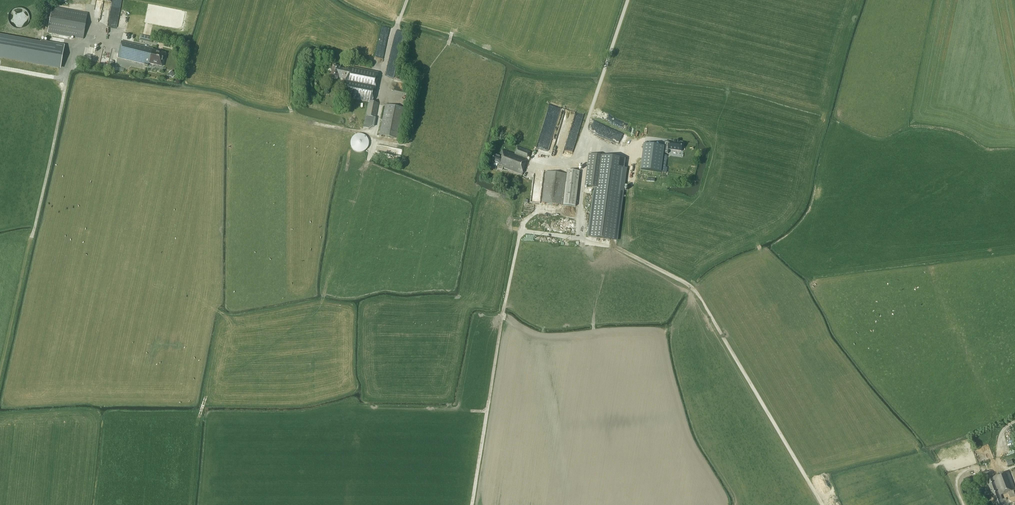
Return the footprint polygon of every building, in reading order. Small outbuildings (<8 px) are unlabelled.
[(69,43),(70,37),(83,39),(88,13),(52,7),(47,33),(61,35),(60,41),(69,43)] [(28,26),(28,8),(10,8),(11,26),(28,26)] [(384,60),(391,29),(383,27),(375,58),(384,60)] [(61,45),(36,40),(36,42),(0,34),(0,56),(56,68),(61,45)] [(153,48),(122,41),(118,57),(145,64),(145,65),(148,65),(148,63),(154,65),(154,64),(162,66),(166,53),(153,50),(153,48)] [(91,62),(95,47),(81,44),(77,58),(91,62)] [(376,118),(379,103),(373,102),(379,74),(349,68),(348,70),(344,69),(332,66),(330,78),(337,79),(338,78),(346,79),(342,96),(369,102),(363,128),(369,129),(372,127),(374,127),(376,118)] [(406,108),(385,104),(379,135),(400,139),(406,108)] [(573,120),(564,153),(573,155),(582,123),(573,120)] [(368,146),(369,143),(368,141),(367,138),(366,136),(363,135),(361,134),(358,134),(356,135),(354,136),(352,138),(351,141),(350,143),(351,146),(352,148),(354,150),(356,152),(358,152),(361,152),(363,152),(366,150),(367,148),(368,146)] [(553,137),(548,152),(553,153),(558,139),(553,137)] [(682,151),(683,142),(669,141),(669,142),(665,141),(664,147),(644,144),(641,169),(661,172),(664,153),(668,153),(669,149),(682,151)] [(522,175),(530,151),(517,146),(515,154),(502,150),(500,157),(495,155),(492,162),(500,164),(498,168),(502,169),(503,168),(522,175)] [(606,156),(589,154),(585,186),(602,188),(606,156)] [(677,154),(669,154),(669,156),(664,156),(665,165),(669,165),(670,169),(678,168),(677,154)] [(580,171),(567,170),(563,205),(576,206),(580,171)] [(566,174),(546,171),(542,203),(563,205),(566,174)] [(533,188),(531,203),(539,204),(540,189),(533,188)] [(1007,493),(1009,498),(1014,496),(1013,491),(1014,490),(1014,487),(1009,471),(987,479),(996,504),(1005,504),(1001,495),(1007,493)]
